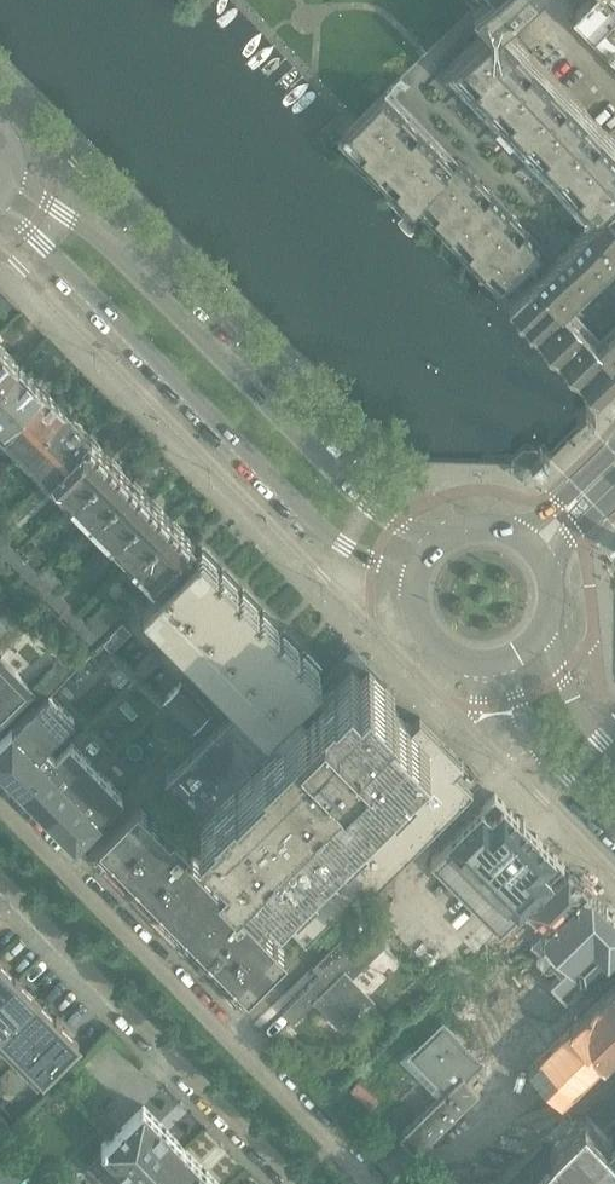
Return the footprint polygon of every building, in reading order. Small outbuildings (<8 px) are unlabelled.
[(491,24),(499,17),(500,19),(518,2),(520,0),(468,0),(491,24)] [(573,12),(614,55),(614,0),(585,0),(573,12)] [(491,24),(444,70),(446,72),(443,74),(578,215),(580,212),(582,214),(597,200),(596,199),(614,181),(614,140),(500,19),(499,17),(491,24)] [(459,157),(452,163),(425,135),(384,94),(338,138),(408,211),(412,207),(425,220),(498,294),(532,262),(535,265),(537,263),(535,260),(547,248),(527,228),(526,229),(512,215),(514,213),(494,192),(491,194),(478,180),(479,178),(459,157)] [(599,396),(614,380),(614,318),(600,331),(576,304),(614,269),(614,201),(510,302),(599,396)] [(18,363),(0,344),(0,381),(18,363)] [(6,425),(43,388),(18,363),(0,381),(0,420),(6,425)] [(6,425),(0,431),(0,438),(19,458),(66,412),(43,388),(6,425)] [(587,407),(587,406),(577,416),(585,424),(586,423),(586,424),(587,424),(588,424),(596,416),(587,407)] [(54,472),(90,436),(66,412),(19,458),(43,482),(49,477),(54,472)] [(49,477),(70,499),(112,458),(90,436),(54,472),(49,477)] [(549,458),(541,448),(538,452),(534,449),(524,450),(516,458),(516,469),(523,476),(536,464),(540,469),(550,460),(548,458),(549,458)] [(112,458),(70,499),(91,519),(132,479),(112,458)] [(91,519),(111,540),(152,500),(132,479),(91,519)] [(111,540),(132,561),(173,520),(152,500),(111,540)] [(173,520),(132,561),(154,584),(195,544),(173,520)] [(146,604),(242,702),(268,729),(267,730),(268,730),(319,679),(323,676),(318,671),(324,666),(307,648),(301,654),(298,650),(303,645),(286,627),(281,633),(277,630),(283,624),(266,607),(260,612),(257,609),(262,603),(245,586),(240,592),(237,588),(242,583),(225,565),(219,571),(216,568),(221,562),(206,546),(200,552),(198,550),(144,603),(145,605),(146,604)] [(87,621),(101,635),(119,617),(104,603),(87,621)] [(7,626),(8,627),(17,618),(9,609),(0,618),(0,633),(7,626)] [(0,633),(0,649),(3,652),(27,628),(17,618),(8,627),(7,626),(0,633)] [(110,637),(104,643),(111,650),(131,632),(123,624),(122,623),(112,634),(113,635),(111,637),(110,637)] [(151,652),(132,671),(141,680),(160,661),(151,652)] [(29,690),(31,688),(1,657),(0,657),(0,718),(29,690)] [(31,688),(29,690),(40,702),(49,694),(65,679),(71,672),(60,660),(53,666),(31,688)] [(481,779),(441,738),(420,717),(412,726),(401,714),(387,701),(396,692),(370,666),(362,673),(353,664),(350,667),(352,668),(330,690),(319,679),(268,730),(267,730),(268,729),(242,702),(166,777),(201,813),(227,839),(219,847),(262,891),(262,890),(308,935),(365,878),(373,887),(425,836),(473,787),(481,779)] [(181,682),(162,701),(164,703),(162,705),(190,733),(211,712),(181,682)] [(76,845),(77,846),(77,845),(102,820),(101,820),(124,797),(71,743),(56,758),(47,749),(75,720),(51,695),(49,694),(40,702),(12,730),(0,742),(0,767),(76,845)] [(483,807),(431,858),(501,928),(507,921),(552,877),(565,865),(537,837),(538,836),(524,821),(523,822),(495,794),(487,802),(483,807)] [(91,851),(240,1001),(288,954),(255,921),(259,917),(245,902),(240,906),(187,852),(191,847),(176,832),(171,836),(139,804),(91,851)] [(552,877),(507,921),(518,933),(525,927),(537,939),(588,889),(569,869),(567,867),(565,865),(552,877)] [(533,942),(542,952),(540,954),(540,959),(548,967),(552,967),(554,965),(565,975),(555,985),(568,998),(614,953),(614,916),(588,889),(537,939),(533,942)] [(319,999),(346,1029),(376,1000),(354,977),(387,945),(362,918),(317,961),(325,970),(283,1011),(294,1023),(319,999)] [(17,977),(16,976),(15,977),(0,961),(0,994),(17,977)] [(0,994),(0,1036),(37,999),(20,982),(21,981),(17,977),(0,994)] [(532,1068),(581,1119),(574,1126),(548,1152),(516,1183),(614,1183),(614,985),(532,1068)] [(16,1061),(58,1019),(57,1017),(56,1018),(37,999),(0,1036),(0,1044),(16,1061)] [(58,1019),(16,1061),(38,1083),(80,1042),(61,1023),(62,1022),(58,1019)] [(414,1046),(402,1058),(440,1097),(401,1136),(417,1152),(479,1091),(464,1075),(477,1061),(443,1027),(418,1051),(414,1046)] [(8,1091),(0,1083),(0,1100),(8,1091)] [(86,1166),(104,1183),(148,1183),(185,1148),(184,1148),(169,1132),(161,1124),(153,1117),(145,1108),(146,1108),(144,1106),(143,1108),(108,1142),(107,1141),(105,1142),(106,1144),(102,1148),(103,1148),(86,1166)] [(1,1134),(10,1125),(0,1115),(0,1133),(1,1134)] [(148,1183),(219,1183),(209,1174),(201,1165),(200,1165),(185,1149),(185,1148),(148,1183)]
